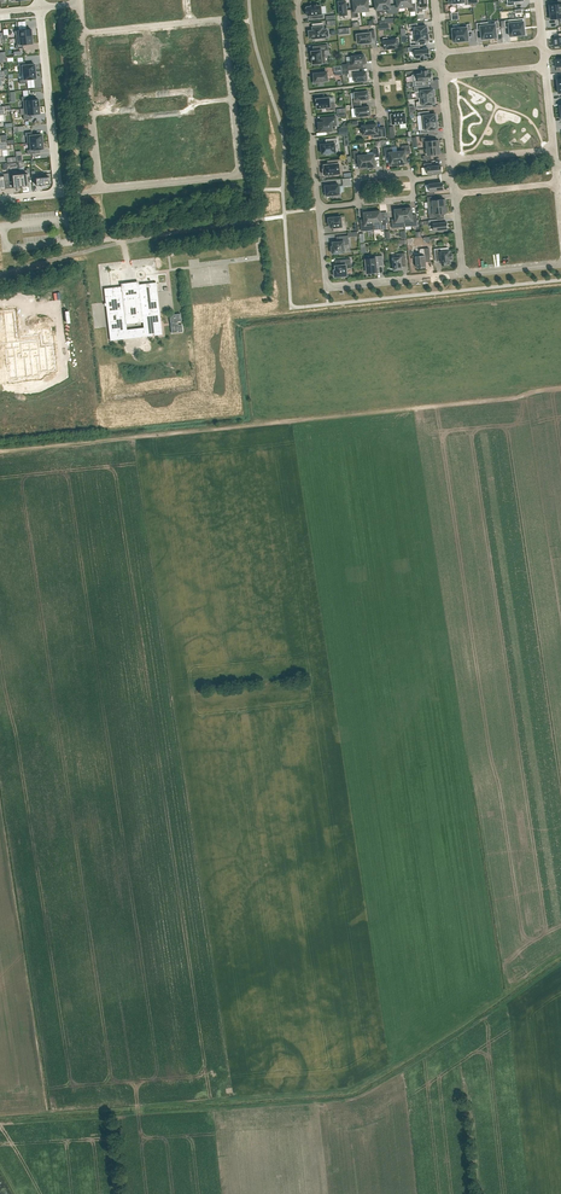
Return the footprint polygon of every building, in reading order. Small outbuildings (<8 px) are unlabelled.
[(340,2),(339,2),(340,15),(344,15),(345,19),(352,18),(351,10),(347,10),(346,1),(345,1),(345,0),(340,1),(340,2)] [(351,10),(352,18),(359,17),(358,12),(362,12),(361,0),(354,0),(353,0),(354,9),(351,10)] [(362,12),(366,11),(366,16),(373,16),(372,7),(369,8),(368,0),(361,0),(362,12)] [(372,7),(373,16),(380,15),(380,12),(384,12),(384,9),(383,9),(383,0),(375,0),(376,7),(372,7)] [(383,9),(384,9),(391,9),(391,14),(395,13),(394,5),(390,5),(390,0),(383,0),(383,9)] [(394,5),(395,13),(399,13),(398,8),(405,7),(404,0),(397,0),(398,5),(394,5)] [(405,7),(409,7),(410,12),(416,11),(416,5),(416,3),(412,3),(412,0),(404,0),(405,7)] [(416,5),(416,11),(417,14),(424,13),(423,10),(428,9),(427,3),(428,3),(428,0),(419,0),(420,4),(416,5)] [(549,5),(550,12),(560,11),(560,0),(558,0),(558,4),(549,5)] [(307,8),(306,8),(306,15),(308,14),(308,16),(313,15),(313,19),(324,18),(323,14),(322,14),(321,5),(317,6),(317,4),(312,5),(312,6),(307,7),(307,8)] [(550,12),(551,19),(560,18),(560,22),(560,11),(550,12)] [(523,18),(516,19),(518,35),(525,35),(523,18)] [(516,19),(505,20),(506,28),(509,27),(510,36),(518,35),(516,19)] [(488,22),(489,38),(497,38),(496,29),(499,28),(499,21),(495,21),(488,22)] [(488,22),(477,23),(477,30),(481,30),(482,39),(489,38),(488,22)] [(313,31),(310,31),(310,38),(317,38),(317,40),(324,40),(323,37),(328,37),(328,29),(324,30),(323,23),(318,23),(319,27),(313,28),(313,31)] [(417,23),(409,24),(410,28),(413,28),(414,34),(414,35),(428,33),(427,32),(429,32),(428,27),(427,27),(427,26),(418,27),(417,23)] [(467,27),(460,28),(461,41),(469,41),(468,31),(471,31),(470,24),(467,24),(467,27)] [(26,30),(14,31),(15,35),(19,34),(19,37),(16,38),(32,36),(31,29),(30,29),(30,28),(25,29),(26,30)] [(460,28),(452,29),(454,42),(461,41),(460,28)] [(371,33),(357,35),(358,43),(372,42),(371,38),(375,37),(374,30),(370,30),(371,33)] [(413,39),(410,39),(411,46),(420,45),(419,41),(428,40),(429,40),(429,35),(428,35),(428,33),(414,35),(414,34),(412,35),(413,39)] [(553,38),(554,46),(555,46),(555,47),(559,46),(559,45),(560,45),(560,33),(559,33),(559,38),(553,38)] [(17,45),(16,45),(16,49),(23,48),(23,44),(32,44),(32,36),(16,38),(17,45)] [(388,37),(383,38),(385,49),(398,48),(398,44),(399,44),(398,38),(393,39),(393,40),(388,40),(388,37)] [(312,52),(311,52),(312,52),(313,64),(313,65),(313,64),(314,64),(314,66),(319,65),(319,64),(322,63),(322,64),(323,64),(323,63),(322,63),(322,56),(325,56),(325,51),(328,50),(328,45),(319,46),(319,51),(312,52)] [(420,46),(409,48),(409,52),(414,51),(415,58),(421,58),(421,60),(427,60),(427,57),(430,57),(429,49),(420,50),(420,46)] [(350,61),(347,61),(348,70),(357,69),(357,64),(366,63),(366,58),(365,58),(364,55),(350,56),(350,61)] [(25,61),(18,62),(18,66),(19,66),(20,73),(23,73),(35,71),(34,64),(25,65),(25,61)] [(357,69),(348,70),(349,77),(355,77),(355,81),(367,80),(366,72),(360,72),(360,69),(357,69)] [(416,74),(412,75),(413,86),(416,86),(424,85),(423,81),(432,80),(432,73),(428,73),(428,70),(422,71),(423,74),(416,74)] [(23,79),(19,80),(20,84),(27,83),(27,80),(36,79),(35,71),(23,73),(23,79)] [(314,78),(313,78),(314,83),(318,83),(318,82),(328,81),(327,72),(314,73),(314,78)] [(416,87),(415,88),(415,91),(416,91),(417,95),(417,96),(417,97),(418,97),(418,98),(419,98),(422,97),(422,98),(434,96),(434,95),(435,95),(435,90),(433,90),(433,89),(424,90),(424,87),(416,87)] [(355,97),(351,98),(352,105),(361,104),(361,100),(370,99),(370,95),(369,95),(368,91),(355,92),(355,97)] [(28,96),(21,97),(22,101),(23,101),(23,108),(39,106),(38,99),(29,100),(28,96)] [(419,102),(417,102),(417,109),(426,108),(426,105),(435,104),(435,103),(436,103),(435,98),(434,98),(434,96),(422,98),(422,97),(419,98),(419,102)] [(317,101),(315,101),(316,106),(317,106),(317,108),(327,107),(327,110),(335,110),(335,102),(330,103),(330,97),(325,98),(321,98),(316,99),(317,101)] [(361,104),(352,105),(353,109),(356,108),(357,116),(371,115),(370,107),(362,108),(361,104)] [(24,115),(23,115),(24,120),(31,119),(30,115),(40,114),(39,106),(23,108),(24,115)] [(426,111),(418,112),(419,116),(421,116),(422,123),(437,121),(436,120),(438,120),(437,115),(436,115),(436,114),(427,115),(426,111)] [(405,113),(391,114),(392,125),(406,123),(405,113)] [(322,122),(319,123),(320,132),(332,130),(332,126),(337,125),(336,117),(325,118),(321,118),(322,122)] [(422,130),(420,130),(421,134),(429,133),(428,129),(437,128),(438,128),(438,123),(437,123),(437,121),(422,123),(422,130)] [(377,124),(362,126),(363,135),(373,134),(373,138),(383,137),(382,129),(378,130),(377,124)] [(32,132),(25,132),(25,136),(26,136),(27,143),(28,143),(43,142),(42,134),(32,135),(32,132)] [(429,137),(421,138),(421,142),(426,141),(427,148),(439,147),(439,145),(440,145),(440,140),(439,140),(438,140),(430,141),(429,137)] [(321,144),(321,145),(322,153),(322,154),(326,153),(327,154),(330,154),(330,153),(336,152),(335,143),(338,143),(337,138),(326,140),(327,144),(321,144)] [(29,150),(27,150),(27,154),(34,153),(34,150),(43,149),(43,142),(28,143),(29,150)] [(3,156),(2,150),(11,149),(10,144),(7,145),(0,146),(0,157),(3,156)] [(402,151),(397,151),(399,164),(402,164),(402,165),(407,164),(406,154),(410,153),(409,145),(402,146),(402,151)] [(392,147),(384,148),(385,156),(390,155),(391,166),(396,165),(399,164),(397,151),(392,152),(392,147)] [(428,155),(423,156),(423,160),(431,159),(431,155),(440,154),(440,153),(441,153),(441,148),(439,148),(439,147),(427,148),(428,155)] [(374,154),(366,155),(368,168),(371,167),(371,168),(376,167),(375,157),(379,157),(378,148),(374,149),(374,154)] [(358,151),(353,151),(354,159),(358,159),(360,169),(365,169),(364,168),(368,168),(366,155),(358,156),(358,151)] [(325,169),(324,169),(324,174),(325,174),(325,175),(340,174),(340,172),(342,172),(342,165),(339,165),(339,160),(330,160),(330,164),(324,165),(325,169)] [(432,163),(424,163),(424,167),(428,167),(428,174),(431,174),(432,175),(437,175),(437,174),(437,173),(440,173),(441,173),(442,173),(441,165),(432,166),(432,163)] [(27,170),(19,171),(21,188),(22,188),(21,187),(28,186),(27,173),(30,173),(29,168),(26,168),(27,170)] [(12,173),(7,173),(8,180),(12,180),(13,188),(20,187),(20,188),(21,188),(19,171),(12,172),(12,173)] [(0,176),(0,189),(5,189),(4,181),(8,180),(7,173),(3,173),(3,176),(0,176)] [(36,178),(35,178),(36,185),(40,185),(40,186),(41,185),(46,184),(49,184),(49,180),(48,173),(43,174),(43,177),(36,178)] [(400,184),(399,189),(409,189),(409,179),(399,179),(399,184),(400,184)] [(430,191),(426,192),(427,195),(435,195),(435,191),(444,190),(443,182),(442,183),(441,183),(437,183),(437,182),(432,182),(432,184),(429,184),(430,191)] [(326,190),(325,190),(325,197),(331,196),(331,195),(340,194),(339,184),(325,186),(326,190)] [(435,196),(427,197),(427,201),(428,208),(433,207),(445,206),(445,205),(446,204),(446,199),(445,200),(445,199),(436,200),(435,196)] [(433,207),(428,208),(429,215),(429,219),(437,218),(437,214),(446,213),(447,212),(447,207),(445,207),(445,206),(433,207)] [(406,208),(403,208),(405,226),(417,225),(417,217),(412,217),(411,207),(406,207),(406,208)] [(396,219),(392,219),(393,228),(405,226),(403,208),(400,209),(400,208),(395,208),(396,219)] [(375,211),(372,212),(374,229),(386,228),(386,220),(381,220),(380,210),(375,211)] [(365,222),(361,223),(362,231),(374,229),(372,212),(369,212),(369,211),(364,212),(365,222)] [(329,219),(328,219),(328,223),(329,223),(329,225),(331,225),(331,228),(339,227),(339,231),(346,230),(346,223),(342,224),(341,217),(334,217),(334,216),(330,216),(330,218),(329,218),(329,219)] [(438,219),(429,220),(430,224),(433,224),(434,231),(448,230),(447,222),(438,223),(438,219)] [(332,248),(331,248),(331,252),(332,252),(333,253),(345,252),(344,245),(349,244),(348,235),(338,236),(339,242),(333,242),(333,246),(332,247),(332,248)] [(435,249),(436,259),(440,259),(442,259),(442,265),(447,264),(447,263),(451,263),(450,259),(453,259),(452,254),(450,254),(449,251),(448,247),(441,248),(441,251),(435,252),(435,249)] [(420,253),(416,253),(417,268),(421,267),(421,268),(426,268),(425,258),(430,258),(429,248),(420,249),(420,253)] [(397,258),(393,258),(394,270),(397,270),(397,271),(402,270),(401,261),(405,260),(405,253),(397,253),(397,258)] [(366,263),(365,263),(365,269),(367,269),(367,273),(377,272),(377,266),(383,265),(382,255),(374,256),(374,258),(366,259),(366,263)] [(334,271),(333,271),(333,276),(335,276),(335,277),(342,276),(342,277),(347,277),(346,276),(347,275),(347,268),(351,268),(350,259),(341,260),(341,265),(335,266),(336,270),(334,270),(334,271)] [(110,340),(162,334),(160,317),(156,282),(154,282),(145,284),(104,288),(108,323),(110,340)] [(0,311),(0,344),(12,343),(15,343),(15,342),(18,341),(17,337),(16,322),(15,320),(16,320),(16,319),(15,320),(14,310),(0,311)] [(174,314),(169,315),(172,333),(177,332),(183,332),(182,324),(178,325),(178,321),(181,321),(180,314),(174,314)] [(32,368),(26,369),(27,377),(39,376),(39,372),(56,370),(53,344),(42,345),(41,335),(29,336),(32,368)] [(13,348),(6,349),(9,379),(18,378),(18,379),(22,379),(22,378),(27,377),(26,369),(32,368),(29,336),(17,337),(18,341),(15,342),(15,343),(12,343),(13,348)]
